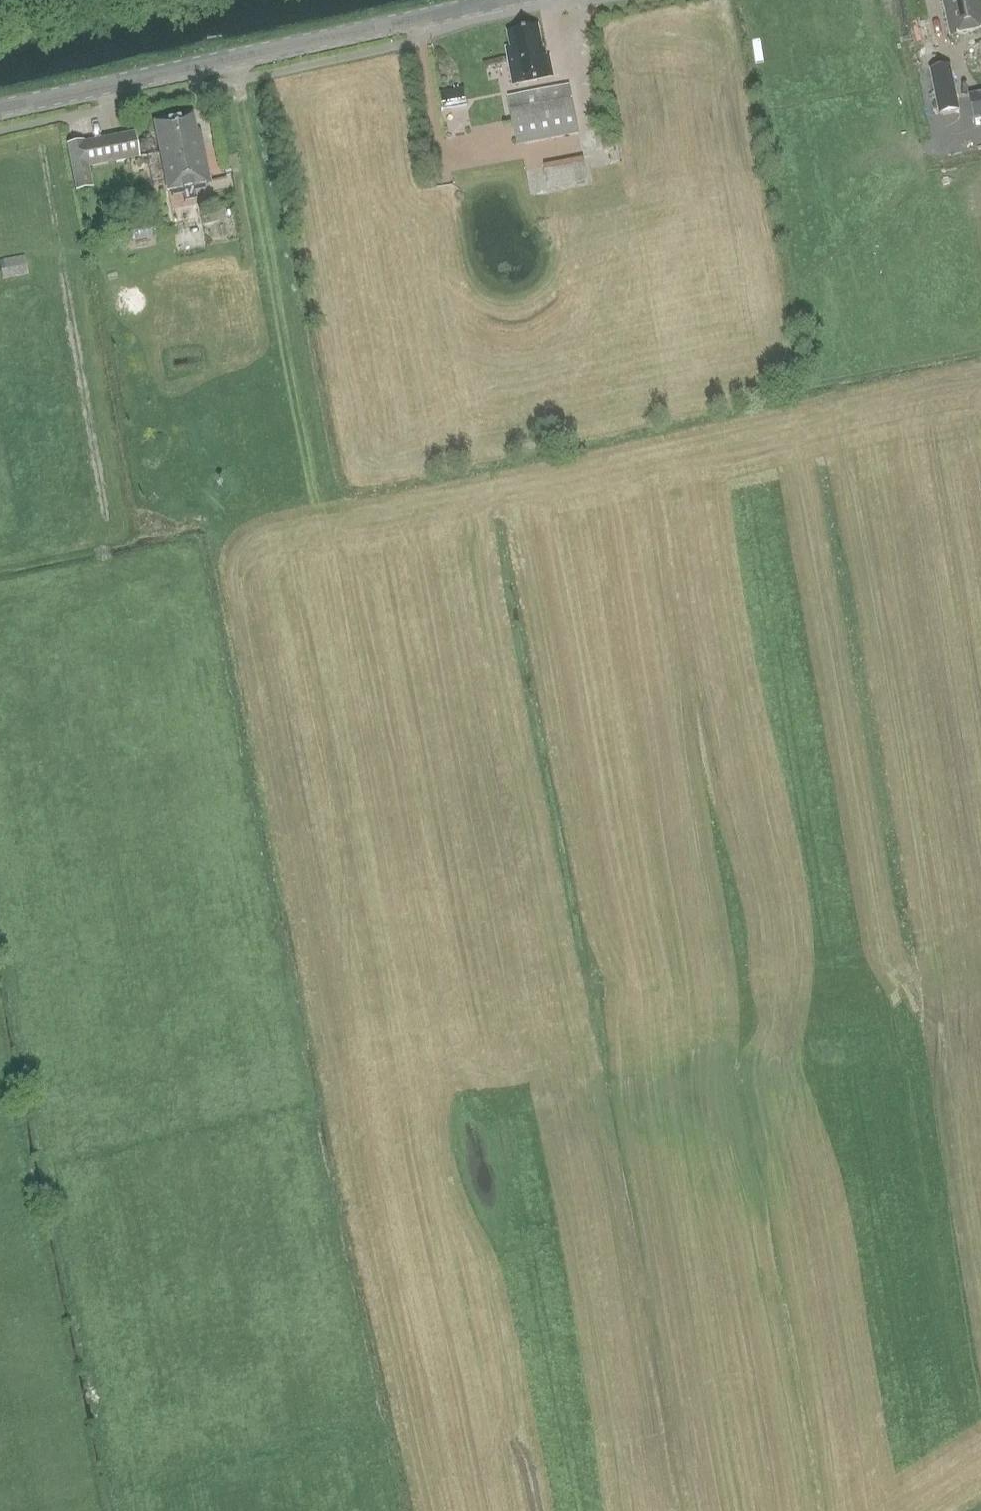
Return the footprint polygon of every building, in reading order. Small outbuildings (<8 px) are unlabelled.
[(951,36),(980,30),(980,0),(943,0),(951,36)] [(513,85),(554,77),(548,48),(543,49),(538,26),(508,32),(511,47),(506,48),(513,85)] [(950,66),(931,70),(940,113),(959,109),(950,66)] [(578,133),(569,85),(508,96),(517,145),(578,133)] [(467,88),(444,90),(446,106),(468,103),(467,88)] [(170,190),(210,183),(199,130),(196,131),(192,115),(155,122),(168,191),(170,191),(170,190)] [(76,192),(93,188),(89,167),(140,157),(134,132),(84,142),(83,140),(66,143),(76,192)] [(586,155),(546,164),(551,188),(592,179),(586,155)] [(155,236),(152,218),(116,225),(119,243),(155,236)] [(0,260),(0,268),(2,279),(28,275),(25,256),(0,260)]
